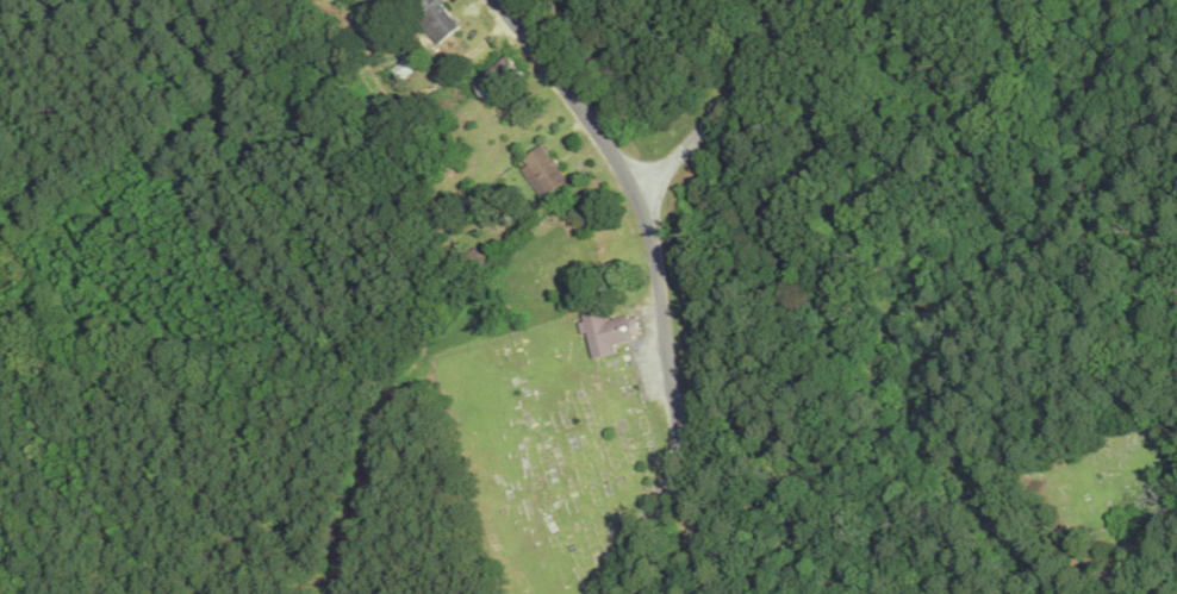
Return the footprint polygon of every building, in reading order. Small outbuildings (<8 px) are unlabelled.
[(459,30),(440,0),(406,0),(435,46),(459,30)] [(491,102),(524,77),(510,59),(478,84),(491,102)] [(539,200),(567,184),(546,147),(518,162),(539,200)] [(642,341),(640,318),(609,322),(609,312),(585,315),(590,360),(617,357),(616,343),(642,341)]
